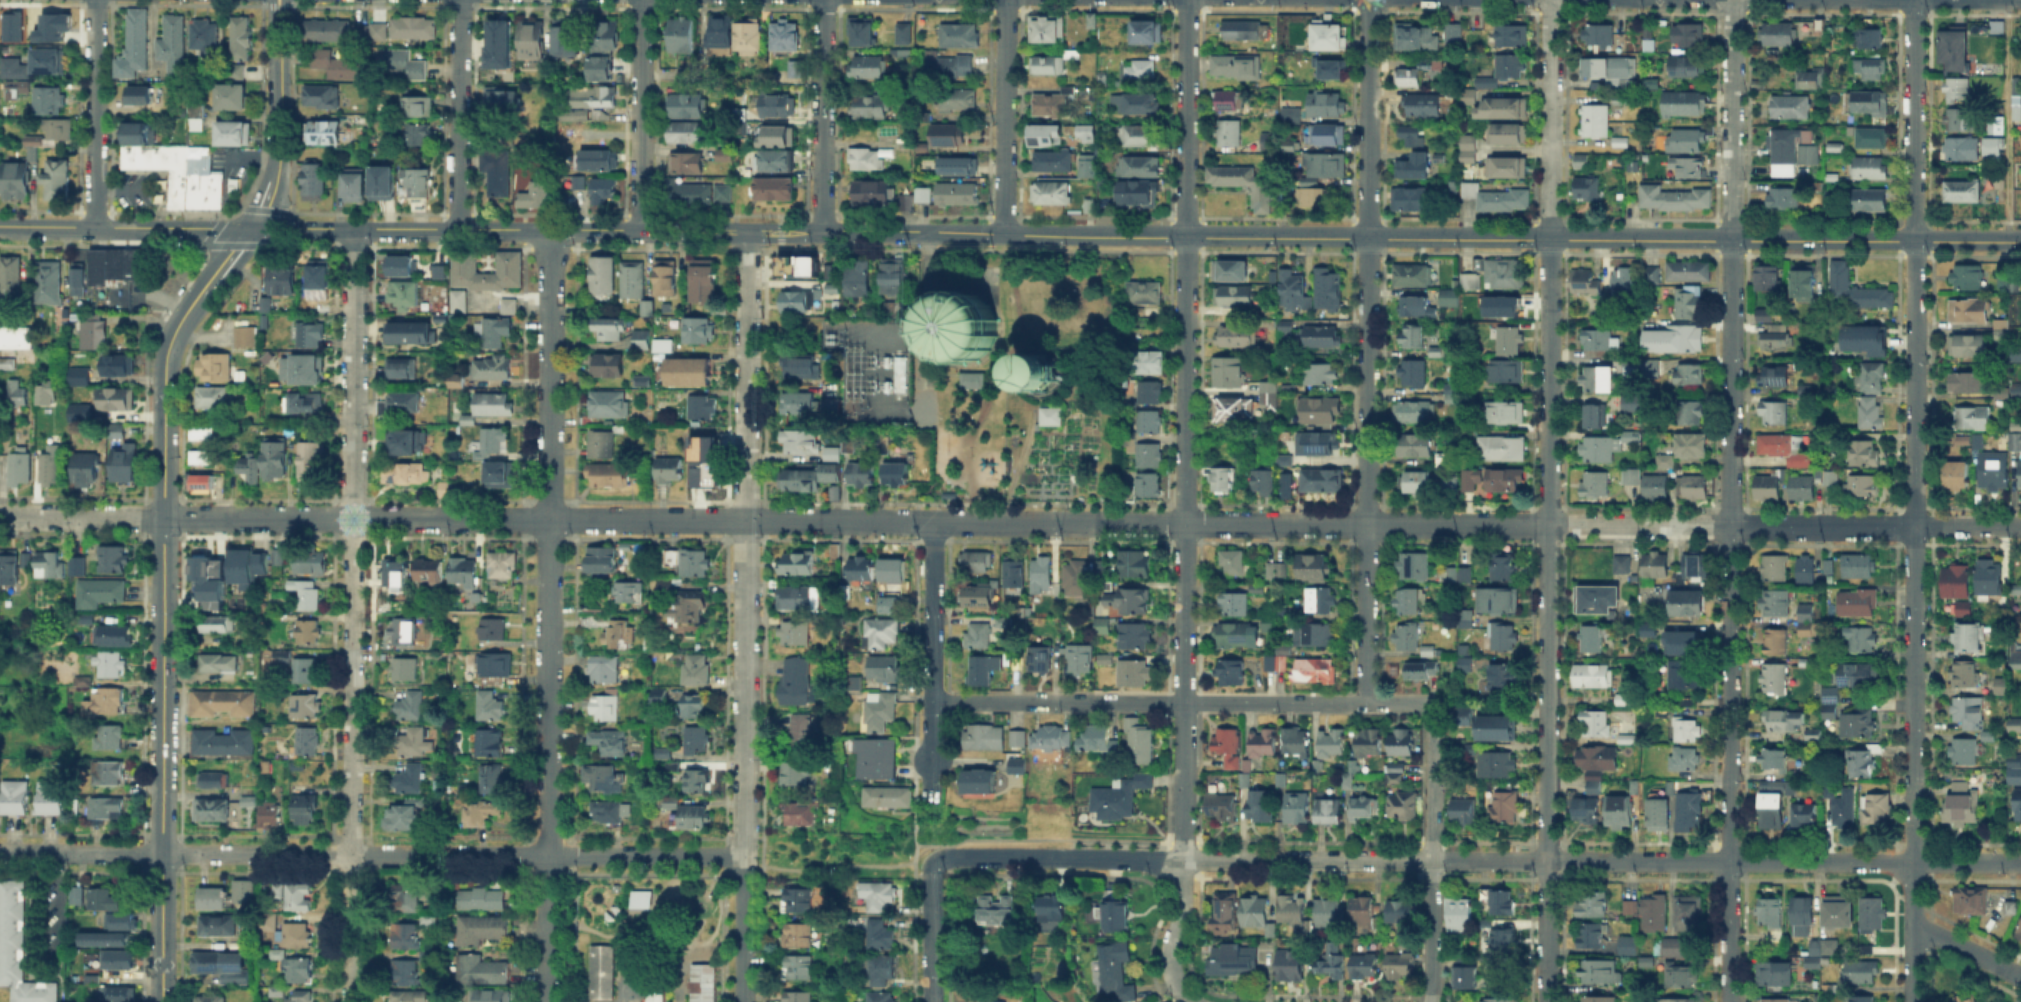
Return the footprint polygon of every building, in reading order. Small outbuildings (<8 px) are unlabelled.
[(136,79),(115,79),(115,59),(120,59),(120,55),(125,55),(125,49),(128,49),(128,9),(148,9),(148,70),(136,70),(136,79)] [(249,36),(228,36),(228,15),(246,15),(246,24),(249,24),(249,36)] [(389,17),(399,17),(399,15),(424,15),(424,18),(433,18),(433,36),(389,36),(389,17)] [(157,61),(157,38),(165,39),(165,16),(185,16),(185,78),(166,78),(167,61),(157,61)] [(1096,16),(1096,29),(1088,29),(1089,16),(1096,16)] [(711,46),(711,17),(731,17),(731,46),(711,46)] [(1035,41),(1035,17),(1063,17),(1062,41),(1035,41)] [(693,18),(693,54),(668,53),(668,18),(693,18)] [(302,19),(347,19),(347,40),(302,40),(302,19)] [(851,19),(873,19),(873,47),(851,47),(851,19)] [(73,20),(73,39),(27,39),(27,20),(73,20)] [(0,35),(0,21),(11,21),(11,35),(0,35)] [(218,51),(218,58),(201,58),(201,51),(192,51),(192,21),(219,21),(218,51)] [(384,22),(383,39),(367,39),(367,21),(384,22)] [(556,21),(579,21),(579,56),(556,55),(556,21)] [(734,52),(734,21),(761,21),(761,52),(734,52)] [(1132,44),(1132,21),(1163,21),(1162,44),(1132,44)] [(1315,21),(1332,21),(1332,26),(1347,26),(1347,50),(1315,50),(1315,21)] [(592,50),(592,22),(620,22),(620,50),(608,50),(608,55),(613,56),(613,81),(592,81),(592,50)] [(1414,22),(1414,28),(1432,29),(1432,37),(1439,37),(1439,49),(1396,49),(1396,22),(1414,22)] [(1989,38),(1989,22),(2005,22),(2005,38),(1989,38)] [(1224,40),(1224,23),(1266,23),(1266,41),(1224,40)] [(1676,47),(1676,23),(1701,24),(1701,47),(1676,47)] [(365,24),(365,39),(350,39),(350,24),(365,24)] [(545,24),(544,60),(522,60),(522,24),(545,24)] [(771,52),(771,24),(799,24),(799,52),(771,52)] [(1446,42),(1446,24),(1460,24),(1460,42),(1446,42)] [(511,25),(511,67),(489,67),(490,46),(491,46),(491,25),(511,25)] [(978,26),(978,48),(940,48),(941,25),(978,26)] [(1764,46),(1764,25),(1794,25),(1794,47),(1764,46)] [(897,26),(911,26),(911,46),(897,45),(897,26)] [(1586,26),(1614,26),(1614,45),(1586,45),(1586,26)] [(1644,37),(1644,26),(1653,26),(1653,37),(1644,37)] [(1528,28),(1528,48),(1498,48),(1498,28),(1528,28)] [(1942,61),(1942,31),(1956,31),(1956,28),(1969,28),(1969,72),(1946,72),(1946,61),(1942,61)] [(1857,49),(1857,31),(1883,31),(1883,49),(1857,49)] [(246,59),(228,59),(228,36),(249,36),(249,48),(246,48),(246,59)] [(27,71),(62,71),(62,46),(27,46),(27,71)] [(341,50),(341,61),(360,61),(360,79),(327,79),(327,69),(312,69),(312,50),(341,50)] [(899,58),(899,50),(913,50),(913,58),(899,58)] [(1065,59),(1065,50),(1077,50),(1077,59),(1065,59)] [(412,51),(412,63),(427,63),(426,79),(408,79),(408,72),(377,71),(378,51),(412,51)] [(937,52),(937,58),(972,58),(972,79),(927,78),(927,52),(937,52)] [(1669,78),(1669,56),(1702,56),(1702,78),(1669,78)] [(27,77),(0,77),(0,57),(18,57),(18,63),(27,63),(27,77)] [(1213,78),(1213,57),(1257,57),(1257,78),(1213,78)] [(1478,79),(1496,79),(1496,57),(1523,57),(1523,80),(1499,80),(1499,88),(1478,88),(1478,79)] [(1632,76),(1578,76),(1578,57),(1633,57),(1632,76)] [(886,58),(886,81),(852,80),(853,58),(886,58)] [(1031,74),(1031,58),(1061,58),(1061,74),(1031,74)] [(1324,58),(1324,62),(1347,62),(1347,78),(1321,78),(1321,68),(1313,68),(1313,58),(1324,58)] [(787,59),(800,59),(800,77),(787,76),(787,59)] [(1854,80),(1854,60),(1882,60),(1882,80),(1854,80)] [(1122,66),(1133,66),(1133,61),(1154,61),(1154,79),(1145,79),(1145,86),(1122,85),(1122,66)] [(242,77),(226,77),(226,62),(242,62),(242,77)] [(1397,71),(1421,71),(1421,87),(1397,87),(1397,71)] [(1794,89),(1794,74),(1821,74),(1821,89),(1794,89)] [(1107,77),(1107,85),(1099,85),(1099,77),(1107,77)] [(1946,78),(1970,78),(1970,101),(1946,101),(1946,78)] [(1751,87),(1751,79),(1763,79),(1763,87),(1751,87)] [(1658,81),(1658,90),(1645,89),(1645,81),(1658,81)] [(5,91),(5,82),(30,82),(29,92),(19,91),(19,100),(6,100),(7,91),(5,91)] [(244,82),(244,108),(213,108),(213,82),(244,82)] [(573,104),(573,85),(616,85),(616,104),(573,104)] [(339,88),(338,108),(306,108),(306,88),(339,88)] [(35,89),(64,89),(64,115),(34,115),(35,89)] [(150,89),(150,104),(130,104),(130,89),(150,89)] [(1450,89),(1475,89),(1475,103),(1450,103),(1450,89)] [(977,92),(977,112),(942,112),(942,91),(977,92)] [(1217,110),(1217,91),(1243,92),(1243,110),(1217,110)] [(1610,91),(1610,103),(1626,103),(1626,91),(1610,91)] [(1664,115),(1664,91),(1704,91),(1704,115),(1664,115)] [(1887,110),(1887,118),(1875,118),(1875,110),(1846,110),(1846,92),(1887,92),(1887,110)] [(1343,93),(1343,117),(1310,117),(1310,93),(1343,93)] [(489,114),(489,95),(518,95),(517,114),(489,114)] [(1035,118),(1035,96),(1063,96),(1063,118),(1035,118)] [(1159,106),(1159,115),(1119,115),(1119,106),(1111,106),(1111,96),(1159,96),(1159,106)] [(1406,96),(1440,96),(1440,117),(1406,117),(1406,96)] [(666,97),(703,97),(703,119),(666,118),(666,97)] [(762,117),(762,97),(794,97),(794,118),(762,117)] [(854,97),(888,97),(888,121),(854,121),(854,97)] [(1771,120),(1771,98),(1807,98),(1807,120),(1771,120)] [(405,115),(405,100),(429,100),(429,115),(405,115)] [(1483,106),(1490,106),(1490,100),(1527,100),(1527,117),(1483,117),(1483,106)] [(1605,103),(1605,135),(1579,135),(1579,103),(1605,103)] [(1279,106),(1297,106),(1297,122),(1278,122),(1279,106)] [(1943,107),(1975,107),(1975,118),(1976,118),(1976,132),(1943,131),(1943,107)] [(732,124),(732,109),(747,109),(747,124),(732,124)] [(560,123),(560,112),(588,112),(588,123),(560,123)] [(200,129),(185,129),(185,116),(200,116),(200,129)] [(243,143),(243,144),(213,144),(213,119),(243,119),(243,121),(248,121),(248,143),(243,143)] [(73,121),(73,140),(46,140),(46,121),(73,121)] [(151,142),(119,142),(119,121),(146,121),(146,127),(151,127),(151,142)] [(1217,145),(1217,122),(1241,122),(1241,145),(1217,145)] [(1524,122),(1524,143),(1484,143),(1485,122),(1524,122)] [(2005,122),(2005,136),(1982,136),(1982,122),(2005,122)] [(408,145),(408,123),(429,123),(429,145),(408,145)] [(1027,123),(1058,123),(1058,147),(1026,146),(1027,123)] [(1091,123),(1091,141),(1074,141),(1074,123),(1091,123)] [(303,125),(340,125),(340,144),(303,144),(303,125)] [(669,125),(705,125),(705,144),(669,144),(669,125)] [(931,148),(931,125),(960,125),(960,148),(931,148)] [(763,146),(763,126),(794,126),(794,146),(763,146)] [(1420,126),(1420,148),(1401,148),(1401,126),(1420,126)] [(1120,147),(1120,127),(1160,127),(1160,148),(1120,147)] [(1317,127),(1345,127),(1345,145),(1316,145),(1317,127)] [(1673,153),(1667,153),(1667,136),(1673,136),(1673,129),(1703,130),(1703,153),(1673,153)] [(1769,151),(1769,131),(1801,132),(1801,148),(1818,148),(1818,166),(1795,166),(1795,177),(1772,177),(1772,151),(1769,151)] [(1887,131),(1887,149),(1858,149),(1858,131),(1887,131)] [(1610,132),(1610,145),(1626,145),(1626,133),(1610,132)] [(1458,149),(1473,149),(1473,133),(1458,133),(1458,149)] [(22,144),(22,134),(41,135),(41,144),(22,144)] [(1276,135),(1276,150),(1262,149),(1262,135),(1276,135)] [(501,145),(501,136),(513,136),(513,145),(501,145)] [(1992,136),(1998,136),(1998,141),(2004,141),(2003,148),(1991,147),(1992,136)] [(1980,138),(1980,161),(1947,161),(1947,138),(1980,138)] [(908,150),(898,150),(898,141),(908,141),(908,150)] [(919,153),(919,143),(929,143),(929,153),(919,153)] [(134,144),(134,168),(119,167),(119,144),(134,144)] [(150,168),(134,168),(134,144),(150,144),(150,168)] [(150,144),(166,144),(165,168),(150,168),(150,144)] [(166,144),(184,144),(184,172),(165,172),(165,168),(166,144)] [(196,207),(184,207),(184,172),(184,144),(197,144),(196,207)] [(197,144),(206,144),(206,153),(208,153),(208,169),(220,169),(220,207),(196,207),(197,144)] [(1299,152),(1281,152),(1281,144),(1299,144),(1299,152)] [(34,160),(25,160),(25,145),(34,145),(34,160)] [(713,160),(713,147),(729,147),(729,160),(713,160)] [(1473,149),(1473,162),(1458,162),(1458,149),(1473,149)] [(1031,150),(1068,150),(1068,170),(1030,169),(1031,150)] [(579,172),(579,151),(617,151),(617,172),(579,172)] [(883,151),(883,171),(851,171),(851,151),(883,151)] [(511,172),(510,198),(491,198),(491,172),(482,172),(482,152),(511,152),(511,172)] [(758,171),(758,152),(796,152),(795,171),(758,171)] [(1346,152),(1346,178),(1318,178),(1318,186),(1302,186),(1302,178),(1310,178),(1310,167),(1303,167),(1303,152),(1346,152)] [(1075,176),(1075,153),(1094,153),(1094,176),(1075,176)] [(1414,161),(1414,154),(1429,154),(1429,179),(1395,179),(1395,161),(1414,161)] [(702,155),(701,175),(671,175),(671,155),(702,155)] [(1576,156),(1589,156),(1589,168),(1576,168),(1576,156)] [(1119,176),(1119,157),(1158,157),(1158,176),(1119,176)] [(940,178),(940,158),(975,158),(975,178),(940,178)] [(1883,158),(1883,167),(1887,167),(1887,177),(1852,177),(1852,158),(1883,158)] [(70,159),(69,201),(47,201),(47,185),(42,185),(42,174),(47,174),(47,159),(70,159)] [(1527,159),(1527,178),(1488,178),(1488,159),(1527,159)] [(1624,159),(1624,170),(1636,170),(1636,159),(1624,159)] [(1707,160),(1707,179),(1670,179),(1670,160),(1707,160)] [(0,197),(26,197),(26,161),(0,161),(0,197)] [(302,163),(326,163),(326,201),(302,201),(302,163)] [(392,198),(392,164),(368,164),(368,198),(392,198)] [(433,166),(433,200),(411,200),(411,177),(400,177),(400,166),(433,166)] [(1254,169),(1254,179),(1272,179),(1271,213),(1254,213),(1254,186),(1208,186),(1208,169),(1254,169)] [(364,171),(364,204),(347,204),(347,171),(364,171)] [(184,172),(184,207),(165,207),(165,172),(184,172)] [(1996,189),(1996,175),(2006,175),(2006,189),(1996,189)] [(709,183),(709,204),(659,204),(659,176),(674,176),(674,182),(709,183)] [(1576,179),(1602,179),(1602,201),(1576,201),(1576,179)] [(758,180),(795,181),(794,203),(758,203),(758,180)] [(592,181),(617,181),(617,203),(592,203),(592,181)] [(1527,187),(1527,207),(1510,207),(1510,210),(1474,210),(1474,196),(1460,196),(1460,181),(1476,181),(1476,190),(1508,190),(1508,187),(1527,187)] [(552,210),(519,210),(519,195),(533,195),(533,182),(552,182),(552,210)] [(856,182),(892,182),(892,192),(895,192),(895,206),(856,206),(856,182)] [(1812,190),(1812,182),(1824,182),(1824,190),(1812,190)] [(1980,182),(1980,204),(1945,204),(1945,182),(1980,182)] [(711,200),(711,183),(728,183),(728,201),(711,200)] [(1119,206),(1119,183),(1156,183),(1156,206),(1119,206)] [(1637,183),(1637,205),(1657,205),(1657,209),(1692,209),(1692,205),(1709,205),(1709,186),(1690,186),(1690,188),(1660,188),(1660,183),(1637,183)] [(938,184),(976,184),(976,207),(938,207),(938,184)] [(1034,184),(1070,184),(1070,205),(1034,205),(1034,184)] [(1769,206),(1769,187),(1796,187),(1796,206),(1769,206)] [(917,202),(917,188),(931,188),(931,203),(917,202)] [(1302,207),(1302,188),(1326,188),(1326,207),(1302,207)] [(1102,203),(1102,189),(1111,189),(1110,203),(1102,203)] [(1427,190),(1427,212),(1393,212),(1393,189),(1427,190)] [(1851,211),(1851,189),(1886,189),(1886,211),(1851,211)] [(901,210),(901,197),(913,197),(913,210),(901,210)] [(1095,200),(1095,213),(1086,213),(1086,200),(1095,200)] [(105,247),(105,284),(87,284),(88,247),(105,247)] [(105,284),(105,247),(142,247),(142,280),(128,280),(117,280),(117,285),(105,284)] [(523,254),(523,288),(503,288),(503,292),(472,292),(472,287),(454,287),(454,254),(477,254),(477,274),(498,274),(498,254),(523,254)] [(815,255),(815,275),(777,275),(777,255),(815,255)] [(2,298),(2,257),(22,257),(22,299),(2,298)] [(391,258),(412,258),(412,277),(391,277),(391,258)] [(593,258),(615,258),(615,297),(593,297),(593,258)] [(847,297),(847,259),(870,260),(870,297),(847,297)] [(882,259),(905,259),(904,297),(882,297),(882,259)] [(1707,259),(1663,260),(1663,280),(1708,279),(1707,259)] [(692,302),(692,260),(715,260),(715,302),(692,302)] [(1487,260),(1527,260),(1527,290),(1487,290),(1487,260)] [(82,261),(82,294),(69,294),(69,261),(82,261)] [(310,261),(331,261),(331,315),(310,314),(310,261)] [(1214,281),(1215,261),(1245,261),(1245,281),(1214,281)] [(291,293),(291,262),(265,262),(265,293),(291,293)] [(622,262),(645,262),(645,299),(622,299),(622,262)] [(676,262),(676,297),(656,297),(656,262),(676,262)] [(1850,262),(1850,289),(1893,290),(1893,307),(1848,307),(1848,298),(1832,298),(1832,262),(1850,262)] [(37,305),(37,263),(63,263),(62,305),(37,305)] [(834,263),(834,278),(822,278),(822,263),(834,263)] [(1657,283),(1657,265),(1643,265),(1643,282),(1657,283)] [(1432,266),(1432,288),(1396,288),(1396,266),(1432,266)] [(1756,289),(1756,266),(1778,266),(1778,289),(1756,289)] [(1792,298),(1793,266),(1814,266),(1814,298),(1792,298)] [(434,267),(448,267),(448,280),(434,280),(434,267)] [(1983,267),(1983,288),(1955,288),(1955,284),(1948,284),(1949,275),(1955,275),(1955,267),(1983,267)] [(1331,268),(1331,274),(1341,274),(1341,310),(1317,309),(1317,268),(1331,268)] [(1291,269),(1291,276),(1305,276),(1305,307),(1282,307),(1282,269),(1291,269)] [(1612,295),(1612,270),(1638,270),(1638,295),(1612,295)] [(1592,271),(1592,282),(1600,282),(1600,296),(1592,296),(1592,292),(1572,292),(1572,271),(1592,271)] [(1461,282),(1461,273),(1481,273),(1481,282),(1461,282)] [(1998,277),(2020,277),(2020,297),(1998,297),(1998,277)] [(822,292),(822,282),(836,282),(836,292),(822,292)] [(1135,303),(1135,282),(1161,283),(1161,303),(1135,303)] [(408,305),(408,313),(399,313),(399,304),(390,304),(390,284),(417,285),(417,305),(408,305)] [(1696,318),(1679,318),(1679,290),(1684,290),(1684,287),(1702,287),(1702,311),(1696,311),(1696,318)] [(1214,288),(1253,288),(1252,309),(1213,309),(1214,288)] [(778,312),(778,289),(805,290),(805,313),(778,312)] [(1441,306),(1441,290),(1458,290),(1458,306),(1441,306)] [(969,291),(977,292),(983,295),(990,300),(994,304),(996,306),(1000,314),(1002,318),(1002,322),(1003,330),(1002,335),(1001,338),(997,347),(996,349),(992,353),(985,359),(979,362),(971,364),(961,364),(955,362),(949,360),(945,358),(942,355),(938,351),(935,346),(932,339),(930,332),(930,324),(930,320),(931,316),(934,310),(935,308),(936,308),(936,306),(937,306),(937,305),(939,302),(944,298),(949,295),(956,292),(961,291),(969,291)] [(466,293),(466,312),(454,312),(454,293),(466,293)] [(1522,295),(1522,296),(1519,296),(1519,315),(1480,315),(1480,295),(1522,295)] [(260,310),(260,298),(268,298),(268,310),(260,310)] [(1401,298),(1431,298),(1431,311),(1436,311),(1436,318),(1401,318),(1401,298)] [(501,314),(501,300),(516,300),(516,314),(501,314)] [(1950,301),(1988,301),(1988,324),(1949,324),(1950,301)] [(654,303),(654,317),(643,316),(643,303),(654,303)] [(904,304),(904,322),(885,321),(885,304),(904,304)] [(580,317),(580,308),(593,308),(593,317),(580,317)] [(1758,321),(1758,311),(1772,311),(1772,321),(1758,321)] [(1995,330),(1995,318),(2008,318),(2008,330),(1995,330)] [(713,320),(713,343),(684,343),(684,319),(713,320)] [(103,320),(103,336),(107,336),(107,350),(82,350),(82,320),(103,320)] [(502,337),(476,337),(476,320),(511,320),(511,337),(502,337)] [(400,345),(388,345),(388,322),(432,322),(432,345),(400,345)] [(624,322),(624,342),(597,341),(597,322),(624,322)] [(1279,331),(1279,322),(1292,322),(1292,331),(1279,331)] [(252,325),(253,345),(232,346),(232,325),(252,325)] [(298,325),(323,325),(323,348),(298,348),(298,325)] [(1785,325),(1785,334),(1791,334),(1791,348),(1760,348),(1760,334),(1771,334),(1771,325),(1785,325)] [(1668,353),(1669,326),(1703,326),(1703,353),(1668,353)] [(1880,347),(1880,348),(1848,348),(1848,341),(1843,341),(1843,326),(1881,326),(1880,347)] [(34,350),(0,349),(0,328),(34,328),(34,350)] [(1220,328),(1256,328),(1256,347),(1220,347),(1220,328)] [(1304,348),(1304,328),(1338,328),(1338,349),(1304,348)] [(1424,328),(1424,349),(1402,349),(1402,328),(1424,328)] [(1497,356),(1497,328),(1519,329),(1519,356),(1497,356)] [(1584,331),(1612,331),(1612,351),(1584,351),(1584,331)] [(1995,341),(1995,331),(2008,331),(2008,341),(1995,341)] [(650,332),(650,351),(635,351),(635,332),(650,332)] [(484,350),(484,337),(502,337),(502,350),(484,350)] [(1951,337),(1985,337),(1985,358),(1950,358),(1951,337)] [(654,342),(674,342),(674,354),(654,354),(654,342)] [(1430,357),(1430,347),(1442,347),(1442,357),(1430,357)] [(319,353),(319,383),(289,383),(289,379),(278,379),(278,356),(289,356),(289,353),(319,353)] [(1042,353),(1045,354),(1050,356),(1053,359),(1056,363),(1057,366),(1058,368),(1058,373),(1058,377),(1056,381),(1053,385),(1050,388),(1046,390),(1042,391),(1037,391),(1033,390),(1029,388),(1025,385),(1023,381),(1021,378),(1020,375),(1020,370),(1020,368),(1022,363),(1024,360),(1027,358),(1029,356),(1032,354),(1036,353),(1042,353)] [(1164,353),(1164,375),(1129,374),(1129,353),(1164,353)] [(229,354),(229,383),(203,383),(203,375),(198,375),(198,360),(203,360),(203,354),(229,354)] [(786,379),(786,354),(821,354),(821,379),(786,379)] [(592,377),(592,355),(623,355),(623,377),(592,377)] [(135,356),(135,378),(130,378),(130,377),(102,377),(103,356),(135,356)] [(1215,358),(1244,358),(1244,388),(1215,388),(1215,358)] [(15,371),(0,371),(0,359),(15,359),(15,371)] [(907,359),(907,393),(895,393),(895,359),(907,359)] [(1645,375),(1645,359),(1657,359),(1657,375),(1645,375)] [(1402,387),(1402,360),(1426,360),(1426,387),(1402,387)] [(1489,382),(1489,360),(1523,360),(1523,382),(1489,382)] [(417,361),(417,380),(388,379),(388,361),(417,361)] [(709,361),(709,387),(668,387),(668,361),(709,361)] [(1624,361),(1637,361),(1636,379),(1624,379),(1624,361)] [(474,379),(474,362),(510,362),(510,379),(474,379)] [(1679,385),(1674,385),(1674,372),(1679,372),(1679,364),(1705,364),(1705,385),(1679,385)] [(1862,364),(1884,364),(1884,393),(1862,393),(1862,364)] [(1337,366),(1337,385),(1305,385),(1305,366),(1337,366)] [(70,388),(70,367),(90,367),(90,388),(70,388)] [(1787,368),(1787,389),(1763,388),(1763,368),(1787,368)] [(1616,369),(1616,393),(1583,393),(1583,369),(1616,369)] [(961,373),(986,373),(986,391),(961,391),(961,373)] [(465,374),(465,390),(451,390),(451,374),(465,374)] [(1949,374),(1990,374),(1989,394),(1949,393),(1949,374)] [(637,378),(650,378),(650,386),(637,386),(637,378)] [(18,379),(18,388),(28,388),(28,405),(7,405),(7,379),(18,379)] [(33,404),(34,379),(53,379),(52,404),(33,404)] [(1139,405),(1139,383),(1163,383),(1163,405),(1139,405)] [(1294,385),(1294,396),(1277,396),(1277,385),(1294,385)] [(1448,394),(1448,385),(1459,385),(1459,394),(1448,394)] [(2012,386),(2020,386),(2020,397),(2012,397),(2012,386)] [(199,409),(199,388),(229,388),(229,409),(199,409)] [(1798,402),(1798,388),(1812,388),(1811,402),(1798,402)] [(1996,397),(1996,388),(2009,388),(2009,397),(1996,397)] [(98,390),(135,390),(135,410),(98,410),(98,390)] [(1274,391),(1274,400),(1268,400),(1268,397),(1263,397),(1263,391),(1274,391)] [(290,412),(289,395),(324,393),(325,410),(290,412)] [(591,393),(628,394),(628,419),(591,419),(591,393)] [(387,412),(387,394),(420,394),(420,412),(387,412)] [(780,415),(780,394),(815,395),(815,416),(780,415)] [(1448,394),(1459,394),(1459,403),(1446,403),(1446,394),(1448,394)] [(1623,409),(1623,394),(1639,394),(1639,409),(1623,409)] [(470,395),(470,410),(461,409),(461,395),(470,395)] [(510,396),(510,403),(515,403),(515,417),(476,417),(476,396),(510,396)] [(1875,398),(1874,406),(1879,406),(1879,415),(1884,416),(1884,428),(1860,428),(1860,398),(1875,398)] [(710,399),(710,419),(689,419),(690,399),(710,399)] [(1995,407),(1995,399),(2008,399),(2008,407),(1995,407)] [(842,400),(841,415),(824,415),(825,400),(842,400)] [(1214,400),(1253,400),(1253,422),(1213,422),(1214,400)] [(1338,400),(1338,425),(1300,425),(1300,400),(1338,400)] [(1789,414),(1789,424),(1764,424),(1764,414),(1759,414),(1759,401),(1789,401),(1789,414)] [(1396,423),(1396,402),(1432,402),(1432,423),(1396,423)] [(1486,403),(1524,403),(1524,423),(1485,423),(1486,403)] [(1677,403),(1702,403),(1702,426),(1677,426),(1677,403)] [(72,406),(91,406),(90,420),(72,420),(72,406)] [(1040,429),(1040,406),(1064,406),(1064,429),(1040,429)] [(1586,407),(1607,407),(1607,431),(1586,431),(1586,407)] [(1955,429),(1955,408),(1989,408),(1989,429),(1955,429)] [(1138,434),(1138,412),(1161,412),(1161,434),(1138,434)] [(462,425),(462,416),(475,416),(475,426),(462,425)] [(2010,420),(2020,421),(2020,429),(2010,429),(2010,420)] [(112,427),(124,427),(124,439),(112,439),(112,427)] [(486,460),(474,460),(474,453),(482,453),(482,428),(507,428),(507,443),(502,443),(502,455),(486,454),(486,460)] [(192,442),(192,429),(215,429),(215,442),(192,442)] [(389,455),(389,431),(423,431),(423,455),(389,455)] [(589,459),(590,431),(615,431),(615,459),(589,459)] [(817,431),(817,455),(785,454),(785,442),(779,442),(779,431),(817,431)] [(1625,440),(1625,431),(1636,432),(1636,440),(1625,440)] [(2012,434),(2020,434),(2020,451),(2012,451),(2012,434)] [(692,461),(688,461),(688,435),(715,435),(714,461),(692,461)] [(1306,441),(1306,435),(1335,435),(1335,457),(1310,457),(1310,441),(1306,441)] [(1397,457),(1397,435),(1432,435),(1432,457),(1397,457)] [(1792,436),(1792,448),(1810,448),(1810,467),(1787,466),(1788,454),(1758,454),(1758,435),(1792,436)] [(1579,461),(1580,436),(1614,436),(1614,461),(1579,461)] [(1706,436),(1705,458),(1678,458),(1679,436),(1706,436)] [(1972,447),(1972,436),(1984,436),(1984,447),(1972,447)] [(1526,437),(1525,462),(1479,462),(1479,437),(1526,437)] [(1957,445),(1957,437),(1967,437),(1967,445),(1957,445)] [(262,478),(263,439),(287,439),(287,478),(262,478)] [(300,479),(301,442),(325,442),(324,479),(300,479)] [(1851,442),(1878,442),(1878,466),(1851,466),(1851,442)] [(137,483),(137,487),(121,487),(121,483),(113,483),(113,448),(123,448),(123,443),(137,443),(137,483)] [(845,452),(845,443),(854,443),(854,453),(845,452)] [(1136,468),(1136,444),(1161,445),(1161,468),(1136,468)] [(27,447),(27,454),(32,454),(32,489),(11,489),(11,454),(17,454),(17,447),(27,447)] [(60,447),(60,454),(62,454),(62,484),(40,484),(40,454),(50,454),(50,447),(60,447)] [(825,462),(825,448),(840,448),(840,462),(825,462)] [(191,464),(191,451),(213,451),(213,464),(191,464)] [(1272,452),(1288,452),(1288,463),(1272,463),(1272,452)] [(97,454),(97,457),(100,457),(100,465),(97,465),(97,484),(92,484),(92,489),(78,489),(78,484),(75,484),(76,454),(97,454)] [(1997,487),(1997,494),(1988,493),(1988,487),(1979,487),(1979,454),(2006,455),(2006,487),(1997,487)] [(1436,468),(1436,455),(1454,455),(1454,468),(1436,468)] [(1657,457),(1674,457),(1674,468),(1657,468),(1657,457)] [(258,473),(258,486),(249,486),(249,473),(237,473),(237,459),(258,459),(258,473)] [(671,485),(657,485),(658,461),(681,461),(681,479),(671,479),(671,485)] [(714,461),(717,461),(717,486),(692,486),(692,461),(714,461)] [(1943,491),(1943,462),(1970,462),(1970,491),(1943,491)] [(488,487),(488,464),(515,464),(515,487),(488,487)] [(594,487),(594,465),(629,465),(629,487),(594,487)] [(820,491),(783,491),(783,471),(815,471),(815,465),(839,465),(839,482),(820,482),(820,491)] [(851,465),(874,465),(873,488),(851,488),(851,465)] [(426,466),(426,471),(432,471),(432,484),(386,484),(386,466),(426,466)] [(887,466),(908,466),(908,486),(887,486),(887,466)] [(1255,468),(1281,468),(1281,496),(1255,496),(1255,468)] [(1459,468),(1459,490),(1473,491),(1473,482),(1479,482),(1479,468),(1459,468)] [(1233,470),(1233,492),(1215,492),(1215,470),(1233,470)] [(1642,486),(1624,486),(1624,470),(1643,470),(1642,476),(1669,476),(1669,502),(1642,502),(1642,486)] [(1778,500),(1756,500),(1756,476),(1769,476),(1769,470),(1788,470),(1788,483),(1778,483),(1778,500)] [(1301,471),(1342,471),(1342,493),(1301,493),(1301,471)] [(1524,471),(1524,484),(1518,484),(1518,493),(1488,493),(1488,471),(1524,471)] [(1408,473),(1428,473),(1428,493),(1408,493),(1408,473)] [(1837,473),(1837,486),(1826,486),(1826,473),(1837,473)] [(1455,488),(1454,474),(1438,475),(1438,489),(1455,488)] [(192,492),(192,475),(215,475),(214,492),(192,492)] [(1137,496),(1138,475),(1160,475),(1160,496),(1137,496)] [(1609,475),(1609,498),(1582,498),(1583,475),(1609,475)] [(1848,496),(1849,476),(1877,476),(1876,496),(1848,496)] [(1708,477),(1708,501),(1676,501),(1676,477),(1708,477)] [(1791,501),(1791,477),(1814,477),(1814,501),(1791,501)] [(1458,479),(1457,494),(1444,494),(1444,479),(1458,479)] [(438,496),(438,484),(447,484),(447,496),(438,496)] [(450,496),(450,485),(462,485),(462,496),(450,496)] [(842,488),(841,500),(830,500),(830,487),(842,488)] [(267,564),(267,574),(253,573),(253,588),(240,588),(240,581),(231,581),(231,547),(254,547),(254,551),(267,551),(267,564)] [(589,547),(616,548),(616,572),(589,572),(589,547)] [(129,548),(128,570),(102,569),(102,548),(129,548)] [(1242,550),(1242,557),(1252,557),(1252,577),(1226,577),(1226,567),(1221,567),(1221,550),(1242,550)] [(705,551),(704,577),(682,577),(683,551),(705,551)] [(39,568),(39,552),(63,552),(63,581),(50,581),(50,568),(39,568)] [(298,558),(315,558),(315,552),(326,552),(326,576),(298,575),(298,558)] [(30,554),(30,568),(20,568),(20,586),(0,585),(0,553),(30,554)] [(273,565),(273,553),(282,553),(282,565),(273,565)] [(489,577),(489,553),(517,553),(517,577),(489,577)] [(1119,575),(1120,553),(1148,553),(1148,575),(1119,575)] [(963,554),(990,554),(990,574),(963,574),(963,554)] [(1491,580),(1491,554),(1515,554),(1515,581),(1491,580)] [(1644,554),(1667,554),(1667,579),(1644,579),(1644,554)] [(1683,571),(1683,554),(1708,554),(1708,582),(1677,582),(1677,571),(1683,571)] [(210,555),(210,558),(221,558),(221,608),(203,608),(203,599),(199,599),(199,593),(189,593),(189,555),(210,555)] [(1877,555),(1877,579),(1844,579),(1844,555),(1877,555)] [(786,574),(786,556),(815,556),(814,574),(786,574)] [(1299,583),(1300,556),(1327,556),(1326,583),(1299,583)] [(1401,579),(1401,556),(1430,556),(1430,579),(1401,579)] [(1762,580),(1762,556),(1786,556),(1786,580),(1762,580)] [(1617,557),(1629,557),(1629,575),(1617,575),(1617,557)] [(86,558),(86,576),(71,576),(71,558),(86,558)] [(1797,585),(1797,559),(1816,559),(1815,585),(1797,585)] [(384,586),(385,560),(405,560),(405,586),(384,586)] [(452,560),(476,560),(476,584),(452,583),(452,560)] [(849,580),(849,560),(874,560),(874,580),(849,580)] [(883,581),(883,560),(905,560),(905,581),(883,581)] [(1089,597),(1064,597),(1064,566),(1071,566),(1071,560),(1089,560),(1089,597)] [(417,581),(417,561),(443,561),(443,581),(417,581)] [(1024,561),(1024,588),(1005,588),(1005,561),(1024,561)] [(1031,590),(1031,561),(1052,561),(1052,590),(1031,590)] [(1833,561),(1833,575),(1825,575),(1825,561),(1833,561)] [(1977,561),(1994,561),(1994,566),(2002,566),(2002,582),(2012,582),(2011,596),(1977,596),(1977,561)] [(1099,573),(1099,562),(1107,562),(1107,573),(1099,573)] [(1269,565),(1286,565),(1286,580),(1269,580),(1269,565)] [(1941,565),(1970,565),(1970,598),(1941,598),(1941,565)] [(1461,593),(1442,593),(1442,567),(1470,567),(1470,583),(1461,583),(1461,593)] [(1264,580),(1264,594),(1250,594),(1250,580),(1264,580)] [(102,614),(79,614),(79,582),(127,583),(127,604),(102,604),(102,614)] [(298,590),(289,590),(289,582),(319,583),(319,613),(298,613),(298,590)] [(660,591),(660,583),(670,583),(670,591),(660,591)] [(1103,592),(1103,583),(1112,583),(1112,592),(1103,592)] [(617,584),(644,584),(644,604),(616,604),(617,584)] [(963,587),(990,587),(990,608),(963,608),(963,587)] [(1477,613),(1477,587),(1515,588),(1515,613),(1477,613)] [(1576,588),(1619,588),(1619,607),(1612,607),(1612,614),(1576,614),(1576,588)] [(778,610),(779,589),(812,589),(812,610),(778,610)] [(1309,613),(1302,613),(1302,599),(1309,599),(1309,589),(1331,589),(1331,613),(1309,613)] [(471,603),(471,590),(484,590),(484,603),(471,603)] [(1148,590),(1148,614),(1117,614),(1117,606),(1103,606),(1103,596),(1117,596),(1117,590),(1148,590)] [(1420,591),(1420,615),(1398,615),(1398,591),(1420,591)] [(1878,592),(1878,618),(1838,617),(1838,591),(1878,592)] [(698,623),(676,623),(676,592),(706,592),(706,608),(698,608),(698,623)] [(1788,592),(1788,616),(1764,616),(1764,611),(1757,611),(1758,596),(1764,596),(1764,592),(1788,592)] [(1703,593),(1703,616),(1674,615),(1674,593),(1703,593)] [(1221,594),(1248,594),(1248,617),(1221,616),(1221,594)] [(877,610),(877,596),(892,596),(892,610),(877,610)] [(1956,617),(1957,603),(1972,603),(1972,618),(1956,617)] [(1813,606),(1812,637),(1799,637),(1799,606),(1813,606)] [(1282,618),(1282,608),(1293,608),(1293,618),(1282,618)] [(2009,610),(2009,622),(2000,622),(2000,610),(2009,610)] [(1472,612),(1472,629),(1460,629),(1460,612),(1472,612)] [(80,625),(81,615),(94,615),(94,626),(80,625)] [(204,617),(227,617),(227,633),(204,633),(204,617)] [(997,626),(997,617),(1008,617),(1008,626),(997,626)] [(630,621),(630,628),(635,628),(635,645),(630,645),(630,649),(607,649),(607,620),(630,621)] [(1095,634),(1095,620),(1108,620),(1108,634),(1095,634)] [(391,644),(391,621),(416,621),(416,644),(391,644)] [(506,621),(506,641),(480,641),(480,621),(506,621)] [(899,621),(898,648),(882,647),(882,652),(865,652),(865,621),(899,621)] [(1263,630),(1263,621),(1276,621),(1276,631),(1263,630)] [(294,623),(321,623),(321,646),(294,646),(294,623)] [(1151,624),(1151,650),(1118,650),(1118,624),(1151,624)] [(1331,624),(1331,634),(1337,634),(1337,646),(1293,646),(1293,624),(1331,624)] [(1983,624),(1982,652),(1959,652),(1959,644),(1952,644),(1952,634),(1959,634),(1959,624),(1983,624)] [(782,647),(782,625),(809,625),(809,647),(782,647)] [(967,625),(989,625),(989,649),(967,649),(967,625)] [(1254,625),(1254,649),(1217,648),(1217,625),(1254,625)] [(1396,649),(1396,625),(1418,625),(1418,649),(1396,649)] [(1581,625),(1613,625),(1613,639),(1603,639),(1603,653),(1581,653),(1581,625)] [(1650,636),(1640,636),(1640,625),(1653,625),(1653,636),(1650,636)] [(95,646),(95,626),(132,626),(132,646),(95,646)] [(1493,626),(1517,626),(1517,652),(1493,652),(1493,626)] [(1873,629),(1873,636),(1880,636),(1880,647),(1873,647),(1873,652),(1852,652),(1852,629),(1873,629)] [(1787,631),(1787,655),(1766,655),(1766,631),(1787,631)] [(1693,635),(1693,654),(1664,654),(1664,643),(1660,643),(1660,632),(1693,632),(1693,635)] [(1461,653),(1461,644),(1470,644),(1470,653),(1461,653)] [(2008,644),(2008,658),(1994,658),(1994,644),(2008,644)] [(1069,674),(1070,646),(1093,647),(1092,675),(1069,674)] [(1276,657),(1276,648),(1289,648),(1289,671),(1266,671),(1266,657),(1276,657)] [(1423,656),(1423,648),(1436,648),(1436,657),(1423,656)] [(1028,672),(1028,649),(1051,650),(1050,672),(1028,672)] [(122,654),(122,679),(99,679),(99,667),(96,667),(96,656),(100,656),(100,653),(122,654)] [(220,674),(200,674),(200,655),(235,655),(235,674),(220,674)] [(479,656),(512,656),(512,678),(479,678),(479,656)] [(684,685),(684,656),(710,656),(710,685),(684,685)] [(593,683),(593,657),(620,657),(620,684),(593,683)] [(971,686),(971,657),(992,657),(992,686),(971,686)] [(899,658),(899,666),(902,666),(902,685),(879,685),(879,680),(868,680),(868,658),(899,658)] [(1472,658),(1472,672),(1462,672),(1462,658),(1472,658)] [(318,660),(318,682),(295,682),(295,659),(318,660)] [(392,682),(393,659),(417,659),(417,682),(392,682)] [(787,706),(787,659),(809,659),(809,706),(787,706)] [(1295,682),(1296,659),(1334,659),(1334,682),(1295,682)] [(2010,660),(2020,660),(2020,669),(2010,669),(2010,660)] [(1150,663),(1150,688),(1119,688),(1119,663),(1150,663)] [(1704,663),(1704,689),(1668,689),(1668,663),(1704,663)] [(1954,663),(1978,663),(1978,688),(1954,688),(1954,663)] [(1407,679),(1407,664),(1430,665),(1430,679),(1407,679)] [(1244,665),(1244,685),(1220,685),(1220,665),(1244,665)] [(1575,686),(1575,665),(1612,665),(1612,687),(1575,686)] [(1877,666),(1877,686),(1838,686),(1838,683),(1831,683),(1831,673),(1838,674),(1838,665),(1877,666)] [(1762,666),(1788,666),(1787,696),(1762,695),(1762,666)] [(1516,667),(1516,689),(1490,689),(1490,667),(1516,667)] [(846,684),(846,678),(863,678),(863,692),(844,692),(844,684),(846,684)] [(2011,681),(2011,695),(1995,695),(1995,681),(2011,681)] [(1825,701),(1825,688),(1839,688),(1839,702),(1825,701)] [(94,699),(94,689),(124,689),(124,716),(86,716),(86,699),(94,699)] [(618,713),(618,721),(598,721),(598,713),(592,713),(592,696),(605,696),(605,690),(618,690),(618,713)] [(253,713),(253,716),(232,716),(232,713),(217,713),(217,719),(192,719),(192,692),(253,693),(253,713)] [(422,720),(398,720),(398,701),(407,701),(407,692),(423,692),(422,720)] [(653,704),(653,692),(665,692),(665,704),(653,704)] [(478,693),(495,693),(495,704),(504,704),(504,722),(478,722),(478,693)] [(867,699),(881,700),(881,695),(896,695),(896,724),(886,724),(886,734),(867,734),(867,699)] [(291,696),(319,696),(319,720),(291,720),(291,696)] [(684,697),(705,697),(704,718),(684,718),(684,697)] [(1684,708),(1684,699),(1696,699),(1696,708),(1684,708)] [(1955,721),(1955,699),(1982,699),(1982,731),(1960,731),(1960,721),(1955,721)] [(1582,707),(1591,707),(1591,713),(1610,713),(1610,737),(1582,737),(1582,707)] [(1823,719),(1823,707),(1835,707),(1835,719),(1823,719)] [(1451,725),(1451,708),(1472,708),(1472,725),(1451,725)] [(1768,713),(1803,713),(1803,722),(1796,722),(1796,732),(1768,731),(1768,713)] [(1842,739),(1842,713),(1872,713),(1872,739),(1842,739)] [(789,750),(789,715),(808,715),(808,750),(789,750)] [(1513,716),(1513,742),(1488,742),(1488,741),(1477,741),(1477,716),(1513,716)] [(1696,719),(1696,727),(1702,727),(1702,737),(1696,737),(1696,741),(1675,741),(1675,718),(1696,719)] [(1140,719),(1140,733),(1152,733),(1152,764),(1128,764),(1128,733),(1126,733),(1126,719),(1140,719)] [(2010,721),(2020,721),(2020,730),(2010,730),(2010,721)] [(125,727),(125,749),(97,749),(97,726),(125,727)] [(1087,750),(1078,749),(1078,740),(1087,740),(1087,726),(1109,727),(1109,750),(1087,750)] [(709,729),(709,754),(687,754),(687,728),(709,729)] [(1004,728),(1004,751),(963,751),(963,728),(1004,728)] [(1219,754),(1219,728),(1237,728),(1237,754),(1219,754)] [(297,753),(297,729),(317,729),(317,753),(297,753)] [(1042,746),(1042,729),(1070,729),(1070,746),(1042,746)] [(1356,754),(1356,729),(1380,730),(1380,754),(1356,754)] [(626,744),(626,756),(603,756),(603,744),(589,744),(590,730),(626,730),(626,744)] [(1252,734),(1265,734),(1265,730),(1276,730),(1275,757),(1252,757),(1252,734)] [(1283,730),(1309,730),(1309,757),(1283,757),(1283,730)] [(1819,730),(1819,740),(1807,740),(1807,730),(1819,730)] [(218,731),(218,735),(231,735),(231,734),(256,734),(256,757),(193,757),(193,731),(218,731)] [(502,731),(502,758),(476,758),(477,731),(502,731)] [(1319,755),(1319,732),(1343,732),(1342,756),(1319,755)] [(421,733),(420,755),(397,755),(397,733),(421,733)] [(1025,733),(1025,747),(1011,747),(1011,733),(1025,733)] [(1412,733),(1412,757),(1390,757),(1390,733),(1412,733)] [(1983,734),(1995,734),(1995,742),(1983,742),(1983,734)] [(1620,744),(1620,735),(1631,736),(1631,744),(1620,744)] [(1977,740),(1977,765),(1952,764),(1952,739),(1977,740)] [(867,779),(867,741),(896,741),(895,779),(867,779)] [(1466,754),(1466,746),(1477,746),(1476,754),(1466,754)] [(1872,776),(1848,776),(1848,751),(1869,751),(1869,746),(1883,746),(1883,754),(1872,754),(1872,776)] [(1617,748),(1617,772),(1577,771),(1577,748),(1617,748)] [(1696,748),(1696,755),(1701,755),(1701,766),(1696,766),(1696,772),(1669,772),(1669,755),(1676,755),(1676,748),(1696,748)] [(656,759),(656,749),(671,749),(671,759),(656,759)] [(1762,751),(1787,751),(1787,770),(1762,770),(1762,751)] [(1480,776),(1480,755),(1516,755),(1516,776),(1480,776)] [(1022,772),(1022,757),(1005,757),(1006,772),(1022,772)] [(2009,757),(2020,757),(2020,786),(2008,786),(2009,757)] [(1225,770),(1225,759),(1239,759),(1239,770),(1225,770)] [(125,762),(125,786),(93,786),(93,762),(125,762)] [(262,774),(262,762),(270,762),(270,774),(262,774)] [(1358,762),(1358,774),(1349,774),(1349,762),(1358,762)] [(782,787),(782,763),(807,763),(806,787),(782,787)] [(1313,772),(1313,763),(1322,763),(1322,772),(1313,772)] [(1387,772),(1387,763),(1404,763),(1404,772),(1387,772)] [(666,772),(666,764),(678,764),(678,772),(666,772)] [(406,794),(396,794),(396,775),(406,775),(406,765),(422,765),(422,794),(406,794)] [(618,782),(618,791),(596,790),(596,782),(585,782),(585,766),(618,767),(618,782)] [(501,768),(501,796),(482,796),(482,768),(501,768)] [(709,771),(709,793),(688,793),(688,771),(709,771)] [(227,773),(227,789),(201,789),(201,772),(227,773)] [(996,773),(996,795),(966,795),(966,772),(996,773)] [(1137,788),(1137,773),(1153,773),(1153,788),(1137,788)] [(1286,775),(1286,789),(1277,789),(1277,775),(1286,775)] [(1341,790),(1341,775),(1350,775),(1350,790),(1341,790)] [(1389,787),(1389,775),(1401,775),(1401,787),(1389,787)] [(29,815),(0,815),(0,803),(3,803),(3,782),(29,782),(29,815)] [(37,815),(38,782),(59,782),(59,804),(64,804),(64,819),(59,819),(59,816),(37,815)] [(1135,812),(1135,817),(1125,817),(1125,823),(1099,823),(1099,812),(1093,812),(1093,790),(1114,790),(1114,782),(1135,782),(1135,812)] [(1776,816),(1776,828),(1765,828),(1765,816),(1758,816),(1758,793),(1769,793),(1769,783),(1781,783),(1781,816),(1776,816)] [(1786,795),(1786,784),(1795,784),(1795,795),(1786,795)] [(304,785),(304,796),(317,796),(317,826),(296,826),(296,817),(290,817),(291,785),(304,785)] [(1601,785),(1601,794),(1589,794),(1589,785),(1601,785)] [(1823,801),(1823,786),(1834,786),(1834,797),(1839,797),(1839,789),(1856,789),(1856,828),(1833,828),(1833,801),(1823,801)] [(1952,799),(1953,786),(1979,786),(1979,826),(1945,825),(1946,799),(1952,799)] [(868,808),(868,789),(914,789),(914,808),(903,808),(903,809),(868,808)] [(1248,793),(1272,793),(1272,822),(1248,822),(1248,793)] [(1703,793),(1702,832),(1678,832),(1679,793),(1703,793)] [(1309,794),(1309,825),(1286,824),(1286,794),(1309,794)] [(1662,794),(1662,800),(1670,800),(1670,827),(1650,827),(1650,794),(1662,794)] [(1236,815),(1236,820),(1217,820),(1217,814),(1208,814),(1208,795),(1236,795),(1236,815)] [(1496,825),(1487,825),(1487,808),(1496,808),(1496,795),(1519,795),(1519,825),(1496,825)] [(1389,821),(1389,796),(1417,796),(1417,821),(1389,821)] [(1862,796),(1891,796),(1891,827),(1862,827),(1862,796)] [(112,798),(112,800),(124,800),(124,812),(112,812),(112,820),(92,820),(92,798),(112,798)] [(242,807),(242,798),(255,798),(255,807),(242,807)] [(1607,823),(1607,798),(1632,798),(1632,823),(1607,823)] [(1599,799),(1599,824),(1574,824),(1574,799),(1599,799)] [(419,830),(392,829),(392,807),(407,807),(407,800),(423,800),(423,814),(419,814),(419,830)] [(1351,819),(1351,800),(1373,800),(1373,819),(1351,819)] [(1453,821),(1453,800),(1477,801),(1477,821),(1453,821)] [(227,801),(227,821),(201,821),(201,801),(227,801)] [(1317,801),(1341,801),(1341,824),(1317,824),(1317,801)] [(486,829),(466,828),(466,803),(501,803),(501,815),(487,815),(486,829)] [(621,804),(621,807),(630,807),(630,815),(621,815),(621,825),(590,825),(590,804),(621,804)] [(816,804),(816,828),(786,828),(786,804),(816,804)] [(260,830),(261,806),(280,806),(280,830),(260,830)] [(1793,806),(1815,806),(1815,827),(1793,826),(1793,806)] [(678,828),(678,807),(707,807),(707,828),(678,828)] [(230,878),(252,878),(252,901),(230,901),(230,878)] [(60,983),(60,1001),(12,1001),(12,987),(0,987),(0,881),(26,881),(26,983),(60,983)] [(304,893),(304,901),(310,901),(310,912),(288,912),(288,881),(311,881),(311,893),(304,893)] [(883,913),(867,913),(868,885),(895,885),(895,903),(883,903),(883,913)] [(199,911),(199,887),(227,887),(227,911),(199,911)] [(71,888),(85,888),(85,901),(71,901),(71,888)] [(113,890),(113,896),(122,896),(121,910),(91,910),(91,889),(113,890)] [(395,914),(395,889),(416,889),(416,914),(395,914)] [(628,907),(648,907),(648,890),(628,889),(628,907)] [(786,913),(786,889),(812,889),(812,913),(786,913)] [(1987,889),(1987,915),(1955,915),(1955,889),(1987,889)] [(455,910),(455,890),(504,890),(504,910),(455,910)] [(1510,890),(1510,901),(1516,901),(1516,916),(1491,916),(1491,890),(1510,890)] [(1759,927),(1759,894),(1782,894),(1782,927),(1759,927)] [(1042,919),(1042,896),(1070,896),(1070,919),(1042,919)] [(1215,929),(1215,896),(1236,896),(1236,929),(1215,929)] [(1581,917),(1581,896),(1609,896),(1609,917),(1581,917)] [(1676,930),(1676,896),(1708,896),(1707,930),(1676,930)] [(1448,932),(1448,897),(1473,897),(1473,932),(1448,932)] [(1885,897),(1885,931),(1860,930),(1861,897),(1885,897)] [(993,898),(993,907),(1001,907),(1001,899),(1017,899),(1017,923),(976,923),(976,898),(993,898)] [(1625,916),(1625,898),(1667,899),(1667,933),(1643,933),(1643,916),(1625,916)] [(1812,935),(1793,935),(1793,898),(1812,899),(1812,935)] [(1825,898),(1854,898),(1853,928),(1825,928),(1825,898)] [(1243,927),(1244,899),(1267,899),(1267,927),(1243,927)] [(1353,929),(1353,900),(1374,900),(1374,929),(1353,929)] [(1316,927),(1316,901),(1339,901),(1339,927),(1316,927)] [(1388,923),(1388,901),(1418,901),(1418,923),(1388,923)] [(1103,931),(1103,902),(1129,902),(1128,931),(1103,931)] [(2004,915),(2005,902),(2017,902),(2017,915),(2004,915)] [(1279,926),(1279,903),(1305,903),(1305,926),(1279,926)] [(106,926),(106,913),(132,913),(132,926),(106,926)] [(2020,941),(2020,914),(2011,936),(2020,941)] [(421,925),(421,915),(433,915),(433,925),(421,925)] [(229,937),(201,937),(201,916),(237,916),(237,937),(229,937)] [(261,931),(261,916),(276,916),(276,931),(261,931)] [(459,918),(508,919),(508,942),(483,942),(483,949),(459,949),(459,918)] [(884,921),(884,928),(893,928),(893,950),(869,950),(869,921),(884,921)] [(1580,947),(1581,923),(1603,924),(1603,947),(1580,947)] [(418,924),(417,953),(393,953),(393,924),(418,924)] [(782,947),(782,924),(812,925),(812,947),(782,947)] [(282,947),(282,925),(308,925),(308,948),(282,947)] [(1507,949),(1491,949),(1491,926),(1516,926),(1516,940),(1507,940),(1507,949)] [(84,936),(128,936),(128,946),(84,945),(84,936)] [(1811,956),(1811,937),(1838,938),(1838,956),(1811,956)] [(1620,955),(1620,938),(1639,938),(1639,955),(1620,955)] [(1665,957),(1665,939),(1686,939),(1686,957),(1665,957)] [(1138,1001),(1132,1001),(1119,1001),(1117,994),(1105,996),(1097,947),(1128,942),(1131,963),(1124,964),(1128,987),(1136,986),(1138,1001)] [(1317,972),(1317,942),(1340,942),(1340,972),(1317,972)] [(591,944),(613,944),(613,973),(613,999),(591,999),(591,944)] [(1213,971),(1213,944),(1256,944),(1256,971),(1213,971)] [(271,958),(271,949),(281,949),(281,958),(271,958)] [(420,960),(420,950),(435,950),(435,960),(420,960)] [(132,953),(132,970),(101,970),(101,952),(132,953)] [(1279,953),(1302,953),(1302,982),(1279,982),(1279,953)] [(224,954),(224,955),(245,955),(245,974),(248,974),(248,984),(221,984),(221,974),(194,974),(195,954),(224,954)] [(1351,979),(1351,954),(1379,954),(1379,979),(1351,979)] [(483,956),(483,961),(508,961),(508,983),(459,982),(459,956),(483,956)] [(783,980),(783,956),(810,956),(810,980),(783,980)] [(887,986),(869,986),(869,956),(895,956),(895,979),(887,979),(887,986)] [(1388,975),(1388,956),(1415,956),(1415,976),(1388,975)] [(286,983),(286,959),(312,959),(312,983),(286,983)] [(1655,960),(1655,969),(1641,968),(1641,959),(1655,960)] [(1583,983),(1583,960),(1619,960),(1619,984),(1583,983)] [(1804,970),(1804,961),(1818,961),(1818,970),(1804,970)] [(416,962),(415,986),(394,986),(394,962),(416,962)] [(1455,988),(1455,962),(1480,962),(1479,988),(1455,988)] [(1877,962),(1877,985),(1845,985),(1845,962),(1877,962)] [(715,963),(715,1001),(691,1001),(691,963),(715,963)] [(1791,964),(1791,988),(1756,988),(1756,964),(1791,964)] [(1696,968),(1696,987),(1667,987),(1667,968),(1696,968)] [(663,978),(663,1001),(645,1001),(645,978),(663,978)] [(1824,993),(1824,985),(1837,985),(1837,993),(1824,993)] [(269,996),(269,986),(284,987),(284,996),(269,996)] [(134,988),(134,1001),(106,1001),(106,988),(134,988)] [(509,989),(509,1001),(471,1001),(471,989),(509,989)] [(312,992),(312,1001),(285,1001),(285,999),(294,999),(294,992),(312,992)] [(427,993),(427,1001),(392,1001),(392,992),(427,993)] [(811,992),(811,1001),(784,1001),(784,992),(811,992)] [(894,993),(894,1001),(867,1001),(867,993),(894,993)] [(1974,993),(1977,1001),(1955,1001),(1954,1000),(1974,993)]
